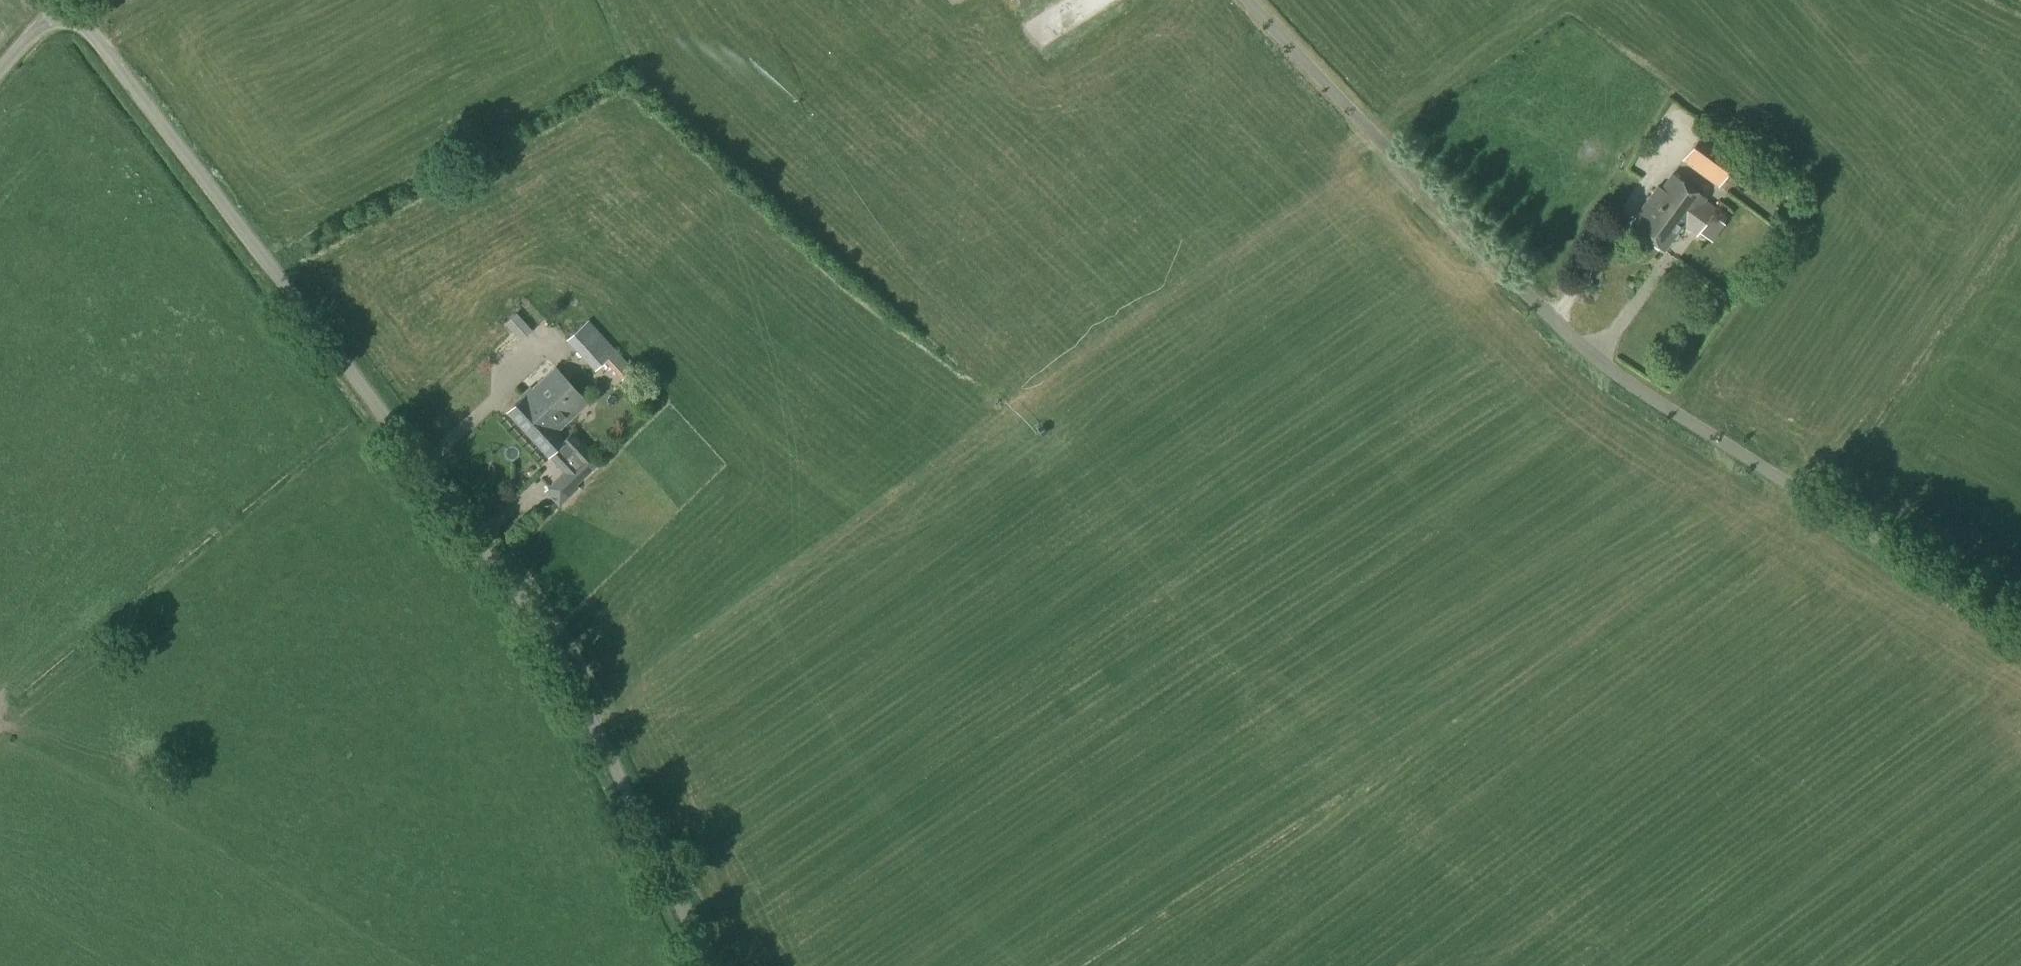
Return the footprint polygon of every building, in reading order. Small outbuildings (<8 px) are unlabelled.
[(1718,188),(1719,187),(1738,158),(1701,131),(1680,161),(1718,188)] [(1706,200),(1672,176),(1661,191),(1657,188),(1637,217),(1643,221),(1636,232),(1665,252),(1682,227),(1695,236),(1714,210),(1705,204),(1706,200)] [(548,276),(506,317),(528,341),(571,301),(548,276)] [(594,372),(616,351),(588,320),(566,341),(594,372)] [(585,403),(556,371),(524,400),(523,398),(507,413),(547,456),(564,441),(555,431),(585,403)] [(600,464),(582,443),(568,455),(576,464),(569,471),(579,482),(600,464)]
